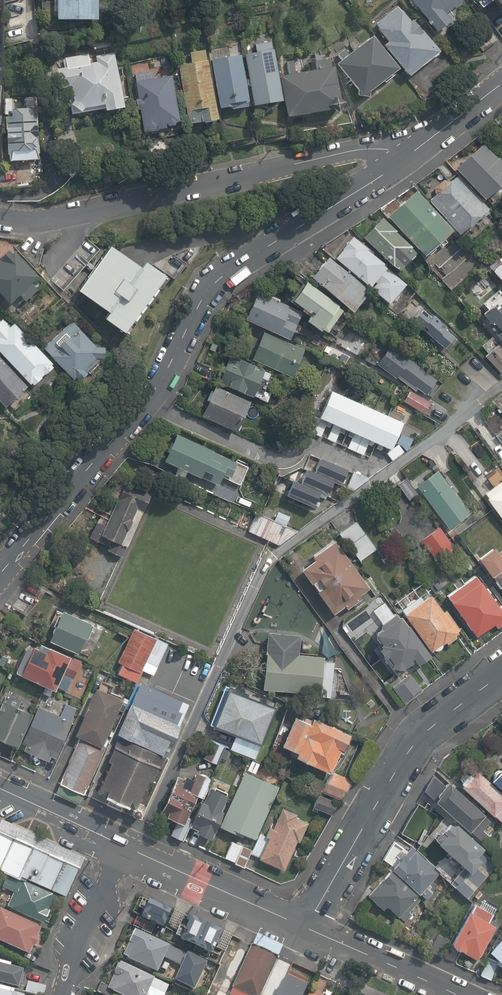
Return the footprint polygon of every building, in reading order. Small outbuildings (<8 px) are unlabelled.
[(50,18),(92,20),(93,0),(51,0),(50,18)] [(459,0),(408,0),(434,32),(449,21),(452,15),(448,11),(459,1),(459,0)] [(501,15),(501,0),(490,0),(501,15)] [(413,21),(399,5),(377,25),(392,41),(387,45),(411,76),(442,52),(415,20),(413,21)] [(397,68),(372,35),(348,53),(345,49),(338,55),(341,58),(336,64),(355,88),(354,95),(366,96),(367,91),(397,68)] [(281,102),(272,41),(258,44),(259,52),(245,55),(252,107),(281,102)] [(132,106),(117,48),(99,51),(101,61),(95,62),(92,53),(67,57),(68,66),(60,68),(62,87),(77,86),(78,95),(71,95),(75,114),(113,106),(115,110),(132,106)] [(207,60),(205,50),(191,52),(193,62),(178,65),(186,124),(216,119),(208,63),(207,60)] [(241,55),(212,59),(219,109),(248,107),(241,55)] [(161,64),(161,56),(134,63),(150,127),(158,128),(172,125),(173,122),(178,121),(170,67),(161,64)] [(290,75),(281,77),(286,118),(329,109),(334,112),(342,101),(337,98),(332,66),(329,57),(312,61),(313,70),(297,72),(295,59),(288,61),(290,75)] [(37,108),(36,95),(28,95),(28,107),(16,108),(10,111),(16,160),(45,160),(41,107),(37,108)] [(485,144),(456,170),(484,200),(501,184),(501,163),(485,144)] [(485,208),(455,175),(427,201),(457,234),(485,208)] [(450,230),(415,190),(386,215),(421,255),(450,230)] [(396,269),(415,251),(381,217),(363,237),(396,269)] [(405,282),(352,235),(335,256),(388,303),(405,282)] [(136,264),(107,243),(74,286),(102,308),(97,313),(123,332),(166,277),(141,259),(136,264)] [(0,261),(0,290),(12,302),(21,294),(26,299),(39,288),(33,282),(40,275),(17,251),(13,254),(11,251),(0,261)] [(366,288),(330,257),(312,277),(353,311),(365,295),(362,293),(366,288)] [(492,271),(501,282),(501,263),(492,271)] [(344,308),(306,281),(292,301),(311,314),(307,319),(326,333),(344,308)] [(303,313),(264,291),(249,320),(290,340),(303,313)] [(484,314),(494,325),(496,323),(501,330),(501,304),(500,305),(498,302),(484,314)] [(444,329),(423,310),(412,322),(442,349),(451,338),(443,330),(444,329)] [(34,384),(55,366),(14,323),(11,327),(4,319),(1,321),(0,320),(0,350),(34,384)] [(73,321),(45,347),(75,380),(77,378),(82,380),(89,373),(87,370),(98,357),(105,357),(106,346),(97,346),(73,321)] [(307,351),(266,334),(254,362),(295,379),(307,351)] [(486,358),(501,373),(501,350),(498,346),(486,358)] [(437,381),(390,349),(378,366),(396,378),(400,375),(428,393),(437,381)] [(7,405),(27,386),(0,357),(0,398),(7,405)] [(274,374),(234,357),(221,384),(271,404),(274,395),(268,393),(274,374)] [(249,399),(213,383),(200,413),(236,429),(249,399)] [(400,420),(330,388),(318,415),(389,447),(400,420)] [(430,404),(409,393),(403,403),(425,415),(430,404)] [(246,464),(176,432),(164,459),(220,485),(224,476),(237,482),(246,464)] [(345,470),(318,459),(313,473),(332,480),(340,483),(345,470)] [(313,473),(304,469),(299,483),(319,491),(326,494),(332,480),(313,473)] [(468,513),(436,470),(415,487),(448,529),(468,513)] [(143,510),(152,490),(125,478),(106,523),(97,519),(90,536),(109,544),(107,548),(121,555),(126,545),(121,543),(136,507),(143,510)] [(484,492),(488,497),(485,498),(501,521),(501,479),(484,492)] [(299,483),(291,480),(286,493),(313,505),(319,491),(299,483)] [(258,511),(248,532),(281,549),(297,534),(287,529),(293,515),(280,509),(276,519),(258,511)] [(353,522),(338,533),(361,562),(375,551),(353,522)] [(441,526),(423,540),(435,554),(452,542),(441,526)] [(317,560),(304,569),(335,613),(370,588),(337,542),(315,557),(317,560)] [(493,547),(478,558),(501,592),(501,559),(493,547)] [(448,597),(478,637),(501,619),(501,609),(478,576),(448,597)] [(432,595),(407,613),(433,651),(462,631),(446,610),(443,612),(432,595)] [(388,598),(374,608),(387,626),(401,616),(388,598)] [(91,621),(61,608),(49,638),(79,651),(91,621)] [(403,616),(377,635),(395,661),(395,668),(406,670),(415,664),(414,661),(416,659),(420,664),(432,657),(403,616)] [(166,642),(132,626),(117,660),(121,662),(116,672),(136,681),(141,670),(151,674),(166,642)] [(303,636),(270,634),(269,653),(265,688),(332,697),(336,663),(326,662),(326,657),(301,654),(303,636)] [(45,648),(33,643),(20,672),(55,688),(62,671),(73,676),(81,659),(47,644),(45,648)] [(408,671),(391,685),(403,701),(420,687),(408,671)] [(141,683),(117,734),(167,757),(190,704),(141,683)] [(78,734),(100,743),(121,696),(96,685),(75,732),(78,734)] [(278,707),(227,686),(211,726),(262,747),(278,707)] [(3,698),(0,703),(0,736),(16,743),(31,711),(3,698)] [(59,713),(37,704),(21,741),(25,743),(23,748),(48,759),(50,754),(53,755),(74,705),(65,701),(59,713)] [(295,714),(281,742),(298,750),(295,755),(330,771),(349,732),(314,715),(311,721),(295,714)] [(100,743),(78,734),(58,779),(84,791),(104,745),(100,743)] [(167,757),(117,734),(105,762),(109,764),(96,792),(112,799),(110,803),(123,809),(126,803),(134,807),(131,814),(142,819),(149,804),(141,801),(151,780),(155,782),(167,757)] [(212,742),(205,758),(217,763),(225,747),(212,742)] [(490,778),(501,789),(501,766),(490,778)] [(177,772),(160,813),(186,824),(198,796),(203,797),(211,777),(195,770),(193,774),(186,771),(184,775),(177,772)] [(330,771),(322,788),(339,796),(347,779),(330,771)] [(475,771),(471,775),(468,773),(457,785),(501,824),(501,794),(475,771)] [(279,786),(246,772),(222,826),(232,831),(234,828),(256,838),(279,786)] [(485,815),(448,784),(434,800),(486,845),(492,838),(483,829),(490,822),(485,815)] [(202,802),(191,827),(200,830),(198,832),(214,838),(225,811),(222,810),(228,795),(211,789),(206,803),(202,802)] [(316,793),(311,805),(330,812),(335,800),(316,793)] [(281,811),(259,858),(287,871),(309,822),(281,811)] [(450,824),(446,821),(432,837),(435,840),(434,842),(463,867),(452,878),(458,883),(454,889),(467,898),(493,869),(492,857),(453,823),(450,824)] [(0,827),(0,868),(21,877),(23,875),(67,895),(82,864),(0,827)] [(233,843),(226,857),(244,866),(252,850),(233,843)] [(438,873),(410,847),(399,859),(402,862),(393,871),(426,899),(432,891),(427,886),(438,873)] [(418,895),(391,871),(369,896),(384,910),(387,906),(405,923),(413,915),(409,911),(420,900),(417,897),(418,895)] [(0,883),(0,886),(10,890),(5,903),(44,919),(56,893),(14,875),(12,880),(3,877),(0,883)] [(138,892),(128,912),(159,926),(169,906),(138,892)] [(492,912),(474,902),(470,910),(469,910),(450,944),(477,958),(495,924),(487,920),(492,912)] [(0,907),(0,939),(29,952),(41,925),(0,907)] [(184,911),(173,934),(207,950),(218,927),(184,911)] [(131,927),(119,953),(155,970),(167,944),(131,927)] [(254,931),(222,994),(260,994),(284,945),(254,931)] [(491,953),(501,963),(501,940),(491,953)] [(121,960),(108,987),(125,994),(164,994),(169,984),(121,960)] [(16,986),(21,968),(0,962),(0,982),(16,986)] [(305,980),(275,967),(262,994),(303,994),(306,989),(302,987),(305,980)] [(311,985),(306,994),(329,994),(311,985)]
